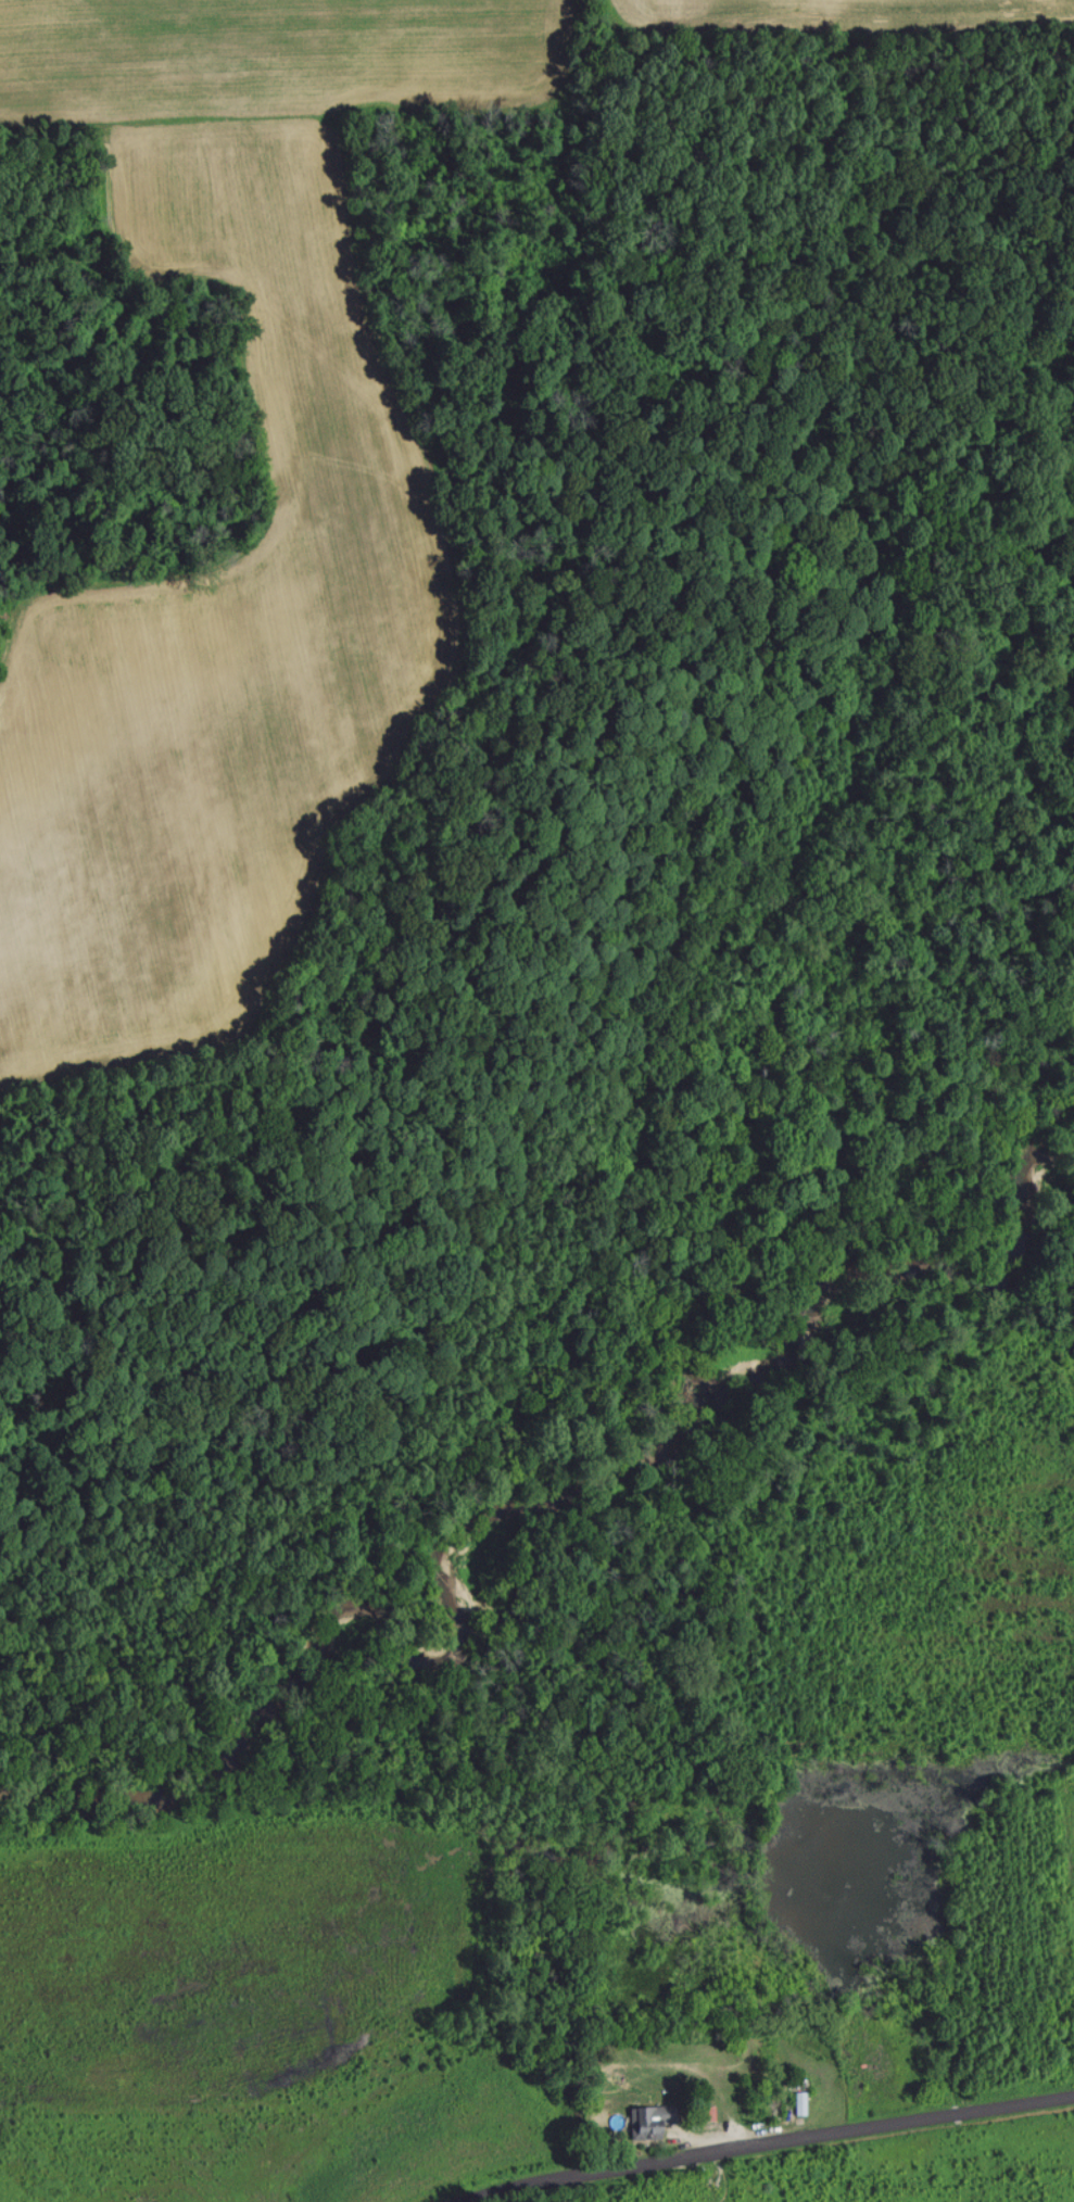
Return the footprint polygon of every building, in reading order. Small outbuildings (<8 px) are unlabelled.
[(775,2112),(775,2089),(749,2089),(749,2112),(775,2112)] [(797,2114),(806,2112),(801,2093),(793,2095),(797,2114)] [(675,2125),(675,2105),(629,2106),(630,2139),(660,2138),(660,2125),(675,2125)]
